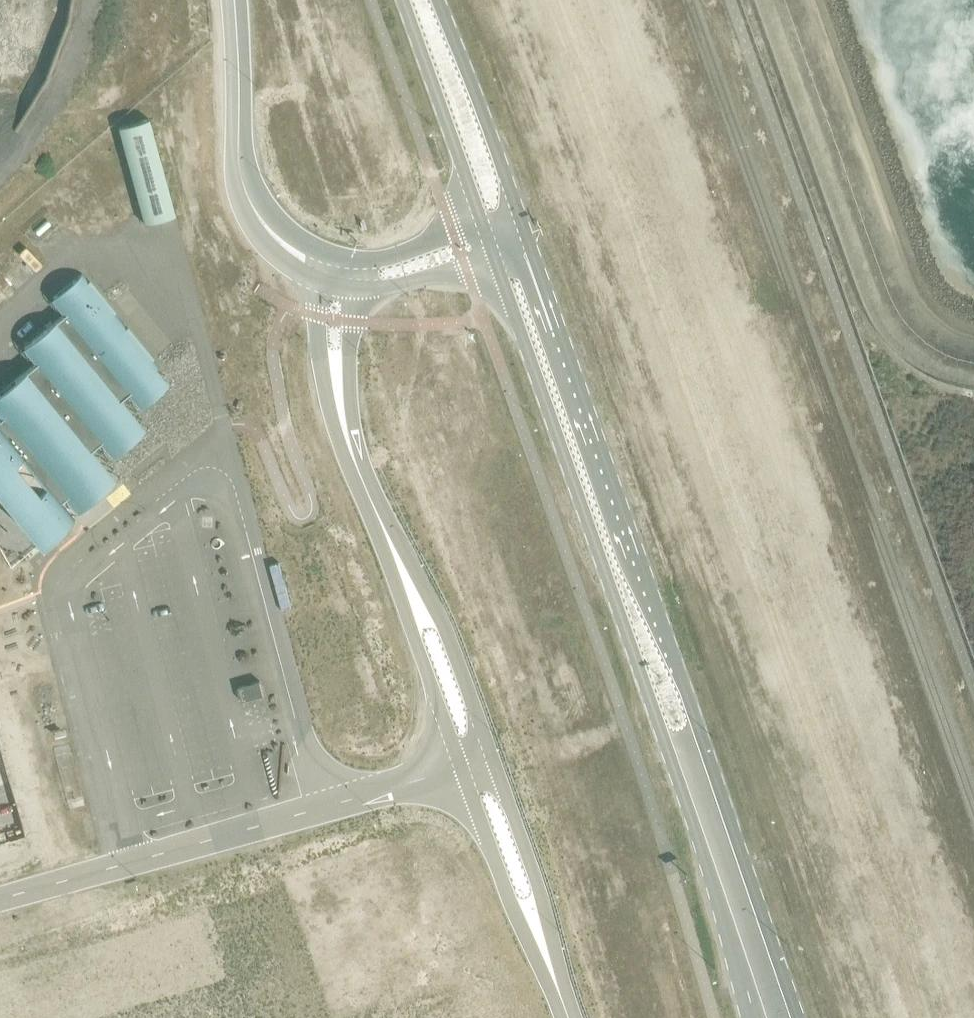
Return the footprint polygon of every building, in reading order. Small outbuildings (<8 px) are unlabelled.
[(148,119),(118,127),(124,152),(126,156),(136,195),(144,224),(174,216),(148,119)] [(119,401),(159,368),(82,274),(53,298),(66,313),(24,347),(37,362),(0,393),(0,413),(3,416),(0,418),(0,495),(40,544),(73,516),(60,501),(76,488),(85,498),(100,486),(92,475),(102,466),(89,451),(132,416),(119,401)] [(259,682),(244,686),(238,688),(242,702),(263,696),(259,682)]
